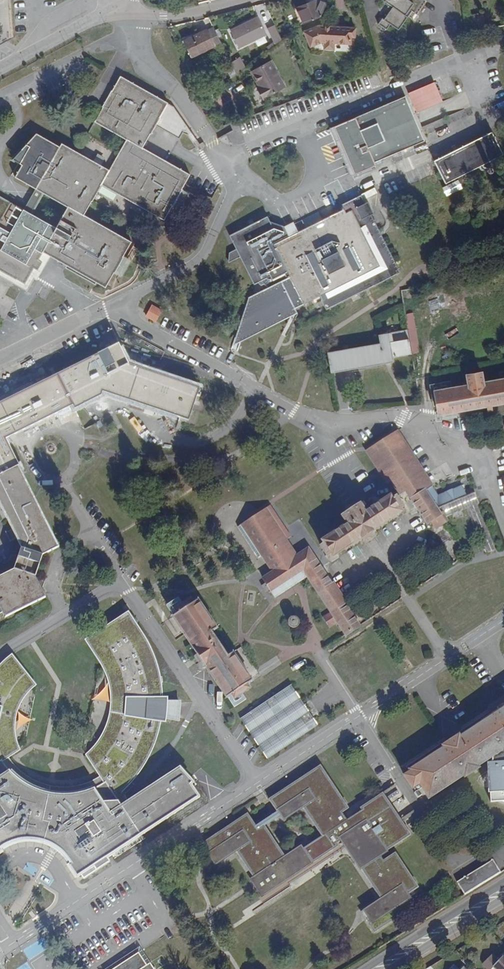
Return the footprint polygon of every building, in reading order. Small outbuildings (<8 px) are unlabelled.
[(302,23),(303,24),(319,17),(326,4),(319,0),(316,0),(296,8),(302,23)] [(392,7),(384,20),(382,19),(378,24),(387,30),(390,25),(398,30),(407,17),(405,16),(413,4),(408,0),(382,0),(392,7)] [(482,13),(468,16),(472,31),(485,28),(482,13)] [(258,17),(230,30),(239,48),(266,35),(258,17)] [(324,46),(334,46),(335,44),(351,45),(352,38),(355,38),(356,28),(319,26),(304,32),(310,48),(323,43),(324,43),(324,46)] [(219,44),(212,27),(208,28),(215,45),(219,44)] [(206,29),(183,41),(191,58),(214,46),(206,29)] [(275,44),(281,39),(276,30),(270,33),(275,44)] [(232,67),(236,74),(245,67),(241,60),(232,67)] [(271,60),(251,71),(259,87),(256,88),(263,100),(286,87),(271,60)] [(108,169),(100,183),(163,220),(172,204),(173,204),(182,189),(181,188),(190,173),(143,146),(156,124),(180,138),(188,125),(174,106),(168,103),(168,102),(120,75),(112,90),(111,89),(101,106),(103,106),(94,121),(125,139),(108,169)] [(434,83),(408,93),(416,113),(442,102),(434,83)] [(213,91),(204,98),(209,105),(218,98),(213,91)] [(404,97),(338,125),(357,170),(423,141),(404,97)] [(338,125),(329,129),(348,173),(357,170),(338,125)] [(100,183),(108,169),(77,151),(61,142),(59,145),(36,132),(12,158),(22,164),(15,176),(35,188),(23,208),(33,214),(44,194),(67,207),(56,227),(43,251),(105,287),(113,272),(114,272),(123,256),(122,256),(131,241),(84,214),(92,200),(91,200),(100,183)] [(491,132),(433,161),(445,184),(503,154),(491,132)] [(182,190),(173,205),(179,209),(188,193),(182,190)] [(342,204),(344,208),(346,212),(365,203),(361,194),(342,204)] [(43,251),(56,227),(33,214),(23,208),(0,195),(0,270),(15,279),(16,277),(25,283),(34,267),(38,269),(42,261),(39,259),(43,251)] [(268,287),(249,297),(242,320),(247,322),(243,335),(245,336),(248,336),(250,337),(252,336),(291,317),(288,311),(295,308),(320,295),(326,309),(400,272),(371,214),(373,213),(367,202),(365,203),(346,212),(344,208),(289,236),(284,227),(270,221),(267,216),(229,235),(236,249),(240,257),(255,284),(261,281),(268,287)] [(240,257),(236,249),(230,252),(229,262),(240,257)] [(152,306),(146,315),(156,321),(162,311),(152,306)] [(298,313),(295,308),(288,311),(291,317),(298,313)] [(405,314),(408,330),(412,353),(420,352),(413,312),(405,314)] [(247,322),(242,320),(233,346),(252,336),(250,337),(248,336),(245,336),(243,335),(247,322)] [(412,353),(408,330),(379,335),(380,344),(329,353),(330,358),(332,371),(345,369),(387,361),(386,357),(391,356),(412,353)] [(101,353),(103,392),(180,418),(185,404),(193,407),(199,389),(128,364),(118,345),(101,353)] [(1,430),(11,425),(15,434),(64,409),(62,406),(70,401),(72,405),(74,409),(102,395),(103,392),(101,353),(57,375),(64,389),(56,393),(49,379),(0,404),(0,429),(1,430)] [(434,392),(438,414),(503,402),(503,379),(483,383),(481,372),(466,375),(468,385),(434,392)] [(57,375),(49,379),(56,393),(64,389),(57,375)] [(188,421),(193,407),(185,404),(180,418),(188,421)] [(5,439),(15,434),(11,425),(1,430),(5,439)] [(0,429),(0,506),(11,528),(7,530),(11,539),(16,537),(21,547),(17,557),(13,570),(0,576),(0,608),(5,617),(45,597),(42,590),(45,580),(35,577),(42,555),(59,547),(18,465),(6,471),(2,464),(14,457),(5,439),(1,430),(0,429)] [(446,523),(442,516),(437,509),(466,497),(475,493),(472,488),(464,491),(463,489),(440,498),(432,486),(397,431),(366,451),(386,483),(390,480),(399,495),(406,491),(427,524),(431,521),(437,530),(446,523)] [(18,465),(14,457),(2,464),(6,471),(18,465)] [(437,509),(442,516),(445,515),(466,506),(467,508),(469,507),(477,504),(479,503),(475,493),(466,497),(437,509)] [(325,544),(321,547),(327,556),(330,553),(333,557),(400,512),(398,509),(402,506),(396,497),(392,500),(390,496),(365,513),(360,504),(342,516),(348,524),(322,541),(325,544)] [(280,529),(285,526),(271,505),(238,527),(259,558),(262,556),(272,571),(263,577),(266,583),(262,586),(266,592),(271,589),(276,597),(287,589),(284,584),(303,571),(307,576),(331,612),(324,617),(330,627),(338,622),(346,635),(360,626),(309,547),(297,555),(287,539),(280,529)] [(292,536),(285,526),(280,529),(287,539),(292,536)] [(284,584),(287,589),(307,576),(303,571),(284,584)] [(197,601),(174,617),(227,696),(231,694),(234,699),(250,687),(248,683),(251,681),(233,654),(227,657),(210,631),(215,627),(197,601)] [(91,646),(131,620),(127,613),(101,629),(103,633),(88,642),(91,646)] [(293,618),(292,618),(291,618),(290,619),(289,620),(288,622),(288,624),(289,624),(289,626),(291,627),(292,628),(293,628),(294,628),(295,628),(297,627),(298,625),(299,625),(299,623),(299,621),(298,621),(298,619),(296,618),(295,618),(293,618)] [(2,844),(6,842),(10,840),(15,839),(19,838),(24,837),(29,837),(33,838),(38,838),(42,839),(47,841),(51,843),(55,845),(59,848),(62,851),(66,854),(68,857),(71,861),(69,863),(67,865),(76,878),(80,875),(82,879),(109,861),(107,858),(111,850),(137,833),(139,837),(195,800),(193,797),(197,794),(193,788),(190,784),(188,786),(185,782),(189,778),(182,770),(178,773),(175,770),(127,801),(119,792),(135,774),(143,763),(149,751),(154,738),(158,722),(160,722),(162,697),(160,697),(157,675),(151,654),(143,639),(131,620),(91,646),(96,650),(94,652),(107,674),(110,687),(112,702),(110,717),(105,731),(97,744),(87,755),(102,778),(88,784),(76,788),(66,789),(66,787),(40,783),(40,785),(29,780),(21,774),(12,766),(5,758),(18,749),(15,741),(13,731),(13,722),(14,714),(18,705),(21,698),(26,691),(33,685),(23,672),(19,675),(6,660),(0,666),(0,846),(2,844)] [(23,672),(11,654),(6,660),(19,675),(23,672)] [(290,685),(240,718),(267,759),(317,726),(290,685)] [(499,711),(459,737),(458,735),(442,745),(444,747),(410,769),(411,771),(405,775),(413,788),(419,783),(422,788),(428,797),(463,775),(464,776),(478,768),(477,765),(491,756),(491,765),(488,765),(487,765),(486,767),(486,769),(486,770),(487,772),(490,772),(491,787),(489,787),(490,802),(495,802),(494,799),(497,798),(501,801),(502,802),(503,803),(503,708),(499,711)] [(320,766),(303,777),(305,780),(322,769),(320,766)] [(364,867),(362,869),(382,899),(363,912),(367,919),(366,920),(373,932),(413,907),(405,895),(416,888),(394,855),(383,862),(379,855),(408,836),(403,828),(402,829),(387,806),(389,805),(382,794),(361,808),(362,809),(346,819),(341,812),(347,808),(322,769),(305,780),(303,777),(269,800),(277,811),(254,827),(249,817),(240,823),(238,820),(205,842),(214,854),(215,853),(220,860),(236,849),(262,887),(271,880),(274,885),(281,881),(284,885),(318,863),(316,860),(336,847),(334,844),(349,834),(354,841),(350,844),(364,867)] [(193,788),(196,785),(189,778),(185,782),(188,786),(190,784),(193,788)] [(419,783),(413,788),(416,792),(415,792),(418,798),(423,795),(420,790),(422,788),(419,783)] [(247,814),(238,820),(240,823),(249,817),(247,814)] [(107,858),(139,837),(137,833),(111,850),(107,858)] [(0,846),(0,848),(1,849),(4,847),(12,843),(21,841),(30,840),(38,841),(47,844),(54,848),(61,854),(69,863),(71,861),(68,857),(66,854),(62,851),(59,848),(55,845),(51,843),(47,841),(42,839),(38,838),(33,838),(29,837),(24,837),(19,838),(15,839),(10,840),(6,842),(2,844),(0,846)] [(456,882),(464,895),(501,873),(493,860),(456,882)] [(138,953),(113,968),(153,968),(150,963),(146,965),(138,953)] [(498,962),(491,955),(482,965),(487,968),(492,968),(494,967),(497,968),(503,968),(503,955),(498,962)]
